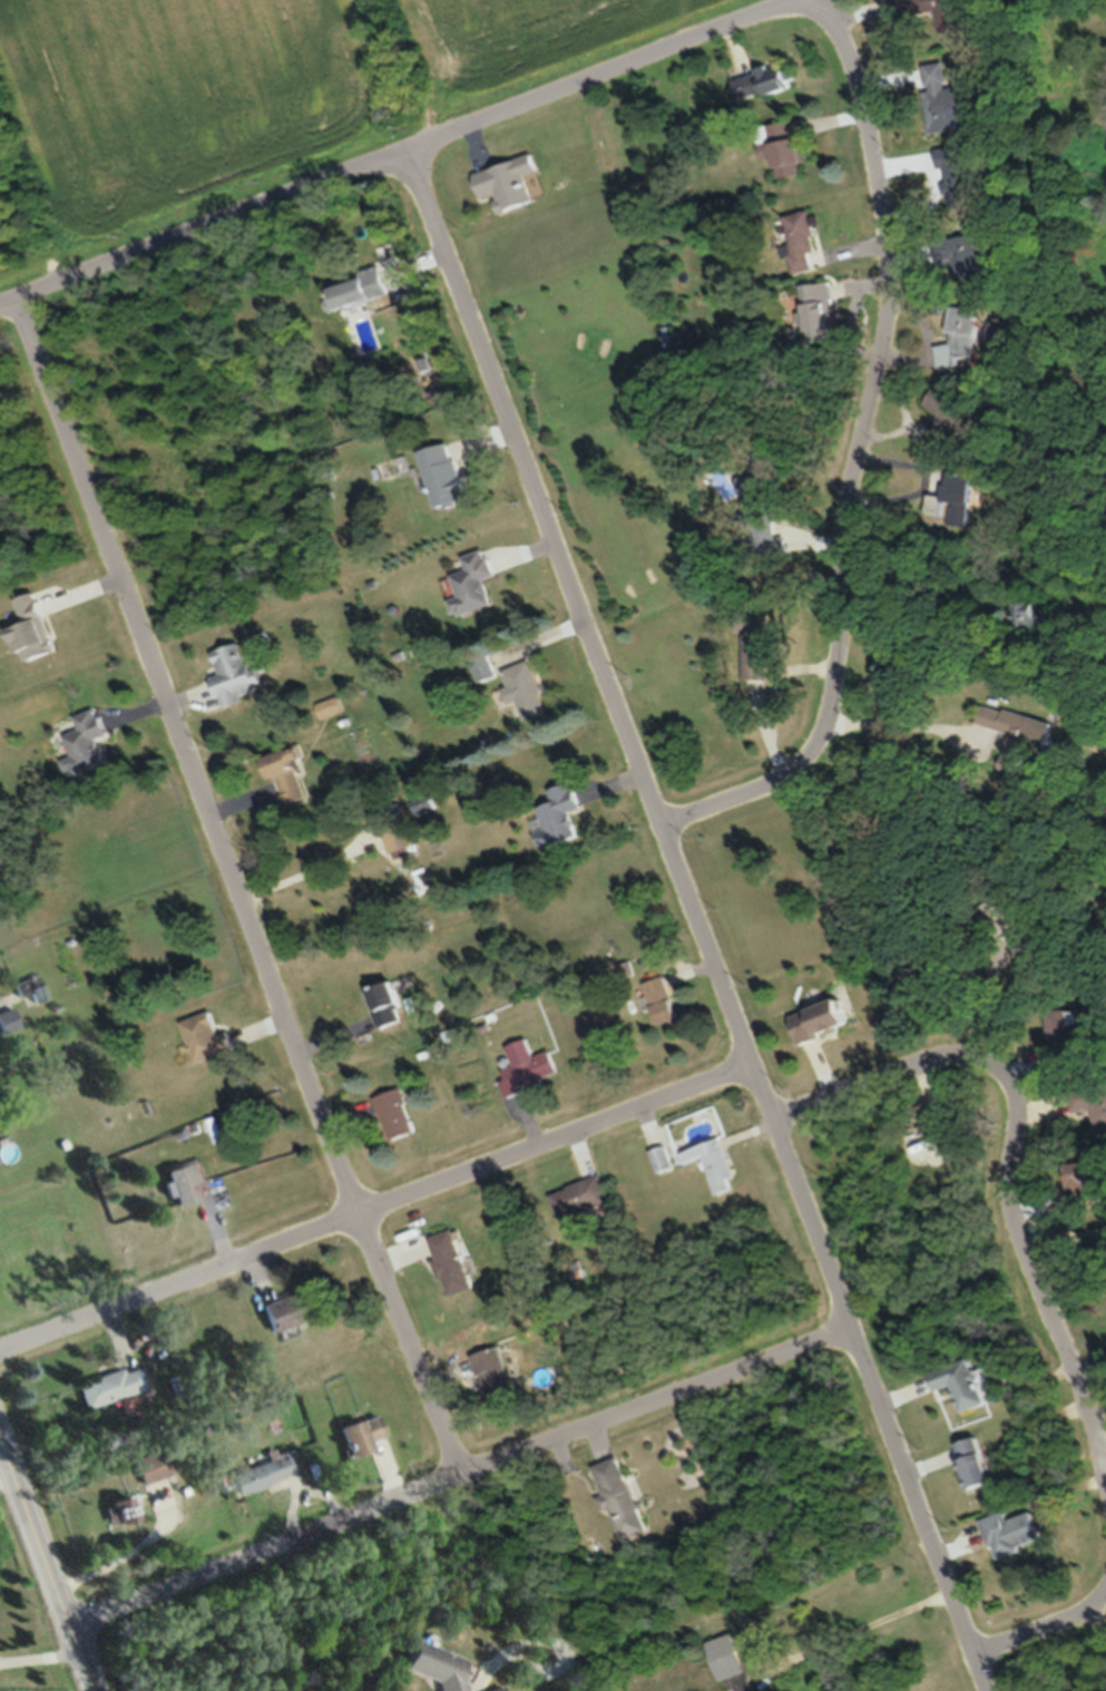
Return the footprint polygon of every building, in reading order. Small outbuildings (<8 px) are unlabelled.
[(980,28),(975,0),(905,0),(907,16),(943,10),(946,34),(980,28)] [(800,84),(791,59),(734,78),(743,104),(800,84)] [(933,133),(979,127),(974,84),(952,87),(949,61),(924,65),(933,133)] [(810,161),(806,137),(794,139),(791,121),(758,126),(764,159),(777,156),(781,178),(803,175),(801,162),(810,161)] [(939,167),(949,165),(954,209),(983,205),(975,145),(937,149),(939,167)] [(502,213),(536,202),(528,178),(539,174),(533,154),(475,172),(483,198),(496,194),(502,213)] [(784,215),(796,273),(822,268),(811,209),(784,215)] [(988,233),(938,239),(943,280),(993,274),(988,233)] [(325,282),(335,311),(390,293),(380,263),(325,282)] [(842,327),(835,280),(806,284),(814,342),(836,339),(834,328),(842,327)] [(987,307),(957,307),(958,344),(944,344),(944,363),(988,363),(987,307)] [(681,345),(676,325),(663,328),(667,348),(681,345)] [(934,444),(957,453),(977,402),(939,387),(931,407),(947,413),(934,444)] [(435,509),(468,501),(454,443),(421,451),(435,509)] [(737,477),(744,508),(754,506),(752,497),(782,490),(773,450),(749,455),(753,473),(737,477)] [(981,506),(983,475),(949,472),(948,494),(934,493),(933,520),(973,523),(975,506),(981,506)] [(461,597),(452,599),(457,616),(494,605),(487,578),(497,576),(489,548),(465,555),(469,569),(454,573),(461,597)] [(28,624),(17,629),(29,662),(60,650),(39,591),(18,599),(28,624)] [(773,678),(772,611),(743,611),(744,678),(773,678)] [(216,651),(223,674),(217,676),(226,707),(245,701),(243,693),(261,687),(247,641),(216,651)] [(511,701),(518,699),(525,718),(547,711),(530,659),(500,669),(511,701)] [(345,709),(339,695),(318,703),(323,718),(345,709)] [(977,723),(1011,730),(1003,768),(1021,772),(1026,745),(1057,752),(1063,721),(981,703),(977,723)] [(78,715),(82,729),(68,734),(75,757),(66,760),(71,775),(108,764),(100,737),(110,734),(102,708),(78,715)] [(296,762),(306,758),(302,745),(267,756),(282,806),(307,798),(296,762)] [(550,787),(553,802),(541,805),(547,830),(539,832),(544,849),(580,839),(572,810),(582,808),(575,781),(550,787)] [(414,798),(418,814),(437,808),(433,793),(414,798)] [(381,827),(393,855),(414,847),(403,818),(381,827)] [(645,982),(661,1024),(684,1015),(667,974),(645,982)] [(46,997),(38,975),(17,982),(19,988),(25,986),(31,1003),(46,997)] [(369,987),(380,1028),(404,1022),(400,1006),(408,1004),(401,979),(369,987)] [(794,1013),(802,1042),(863,1025),(854,996),(794,1013)] [(18,1028),(12,1007),(0,1011),(0,1032),(18,1028)] [(1087,1008),(1047,1009),(1048,1054),(1089,1053),(1087,1008)] [(235,1030),(223,1034),(215,1010),(185,1020),(198,1062),(240,1049),(235,1030)] [(509,1044),(516,1064),(503,1068),(511,1093),(564,1075),(555,1048),(537,1054),(531,1036),(509,1044)] [(1075,1111),(1096,1106),(1102,1132),(1105,1131),(1105,1079),(1069,1088),(1075,1111)] [(420,1131),(405,1086),(379,1095),(393,1140),(420,1131)] [(718,1194),(736,1189),(734,1179),(739,1177),(728,1138),(680,1151),(683,1163),(708,1156),(718,1194)] [(649,1150),(657,1174),(677,1167),(668,1143),(649,1150)] [(211,1179),(204,1157),(166,1169),(178,1205),(200,1198),(196,1184),(211,1179)] [(558,1216),(612,1201),(605,1175),(551,1189),(558,1216)] [(433,1235),(452,1295),(478,1287),(459,1227),(433,1235)] [(261,1300),(268,1329),(322,1316),(315,1287),(261,1300)] [(494,1406),(519,1398),(503,1349),(478,1357),(494,1406)] [(995,1402),(979,1357),(937,1372),(943,1390),(958,1385),(968,1412),(995,1402)] [(145,1389),(138,1365),(76,1382),(83,1406),(145,1389)] [(352,1457),(375,1447),(372,1440),(388,1432),(378,1411),(339,1429),(352,1457)] [(964,1442),(982,1489),(1004,1480),(986,1434),(964,1442)] [(170,1473),(161,1448),(133,1458),(142,1483),(170,1473)] [(299,1471),(291,1449),(229,1472),(237,1493),(299,1471)] [(625,1455),(595,1465),(608,1507),(612,1506),(622,1537),(648,1529),(625,1455)] [(112,1528),(141,1516),(132,1493),(103,1505),(112,1528)] [(1009,1510),(986,1518),(998,1556),(1049,1539),(1040,1509),(1012,1518),(1009,1510)] [(740,1631),(713,1640),(730,1690),(760,1690),(740,1631)] [(420,1641),(411,1669),(449,1682),(446,1690),(448,1690),(459,1690),(470,1659),(420,1641)]
